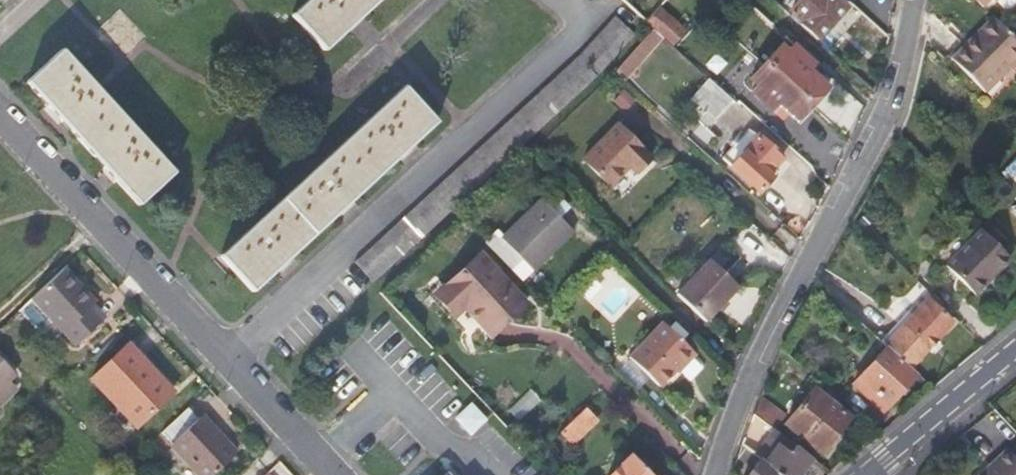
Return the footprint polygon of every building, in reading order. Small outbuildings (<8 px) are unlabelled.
[(291,15),(323,51),(378,0),(307,0),(291,15)] [(786,14),(816,40),(846,8),(836,0),(780,0),(778,2),(788,11),(786,14)] [(989,17),(998,7),(1001,10),(1007,17),(1013,16),(1015,13),(1015,0),(972,0),(989,17)] [(660,8),(647,22),(653,27),(671,44),(684,30),(660,8)] [(853,24),(885,52),(888,40),(888,39),(861,15),(853,24)] [(614,16),(590,44),(611,62),(636,34),(614,16)] [(989,104),(1002,92),(1006,97),(1015,87),(1015,43),(1000,27),(984,42),(988,46),(973,60),(959,75),(989,104)] [(617,67),(614,72),(625,81),(664,38),(653,29),(617,67)] [(984,42),(970,57),(973,60),(988,46),(984,42)] [(596,79),(611,62),(590,44),(577,58),(355,262),(375,283),(596,79)] [(783,45),(750,80),(757,88),(751,94),(771,113),(778,106),(797,125),(829,90),(810,72),(815,67),(795,48),(790,52),(783,45)] [(175,173),(61,50),(26,82),(140,205),(175,173)] [(953,68),(959,75),(973,60),(970,57),(967,54),(953,68)] [(715,119),(732,100),(708,77),(691,97),(715,119)] [(403,87),(220,256),(253,291),(436,123),(403,87)] [(994,109),(1006,97),(1002,92),(989,104),(994,109)] [(616,126),(581,161),(606,187),(626,167),(633,174),(649,159),(616,126)] [(722,159),(730,166),(757,136),(748,130),(722,159)] [(759,135),(757,136),(730,166),(758,193),(771,179),(766,173),(782,157),(759,135)] [(497,232),(485,243),(522,281),(571,233),(556,216),(563,209),(556,202),(548,209),(542,201),(503,239),(497,232)] [(978,231),(945,267),(973,294),(1007,258),(978,231)] [(479,255),(440,293),(457,311),(465,304),(493,334),(525,304),(479,255)] [(708,262),(675,297),(704,325),(737,289),(708,262)] [(96,302),(64,268),(32,298),(76,346),(105,319),(93,305),(96,302)] [(450,319),(457,311),(440,293),(436,289),(429,296),(450,319)] [(926,299),(883,345),(886,347),(910,369),(951,324),(926,299)] [(659,389),(674,373),(693,355),(660,324),(627,360),(659,389)] [(129,344),(92,379),(135,428),(174,392),(129,344)] [(881,411),(916,374),(910,369),(886,347),(851,385),(881,411)] [(697,359),(693,355),(674,373),(678,377),(697,359)] [(18,390),(9,380),(15,374),(0,358),(0,407),(18,390)] [(848,418),(812,390),(783,427),(819,455),(848,418)] [(761,396),(754,415),(775,430),(785,414),(761,396)] [(470,404),(469,405),(455,419),(470,435),(486,421),(470,404)] [(587,409),(562,432),(572,443),(597,420),(587,409)] [(185,410),(163,431),(203,474),(213,474),(237,453),(201,415),(195,420),(185,410)] [(811,461),(753,416),(741,446),(780,474),(800,474),(811,461)] [(989,469),(992,473),(1015,451),(1015,446),(1015,445),(989,469)] [(741,446),(738,452),(735,459),(751,471),(748,474),(780,474),(741,446)] [(989,469),(984,474),(1015,474),(1015,451),(992,473),(989,469)] [(607,474),(650,474),(631,454),(607,474)]
